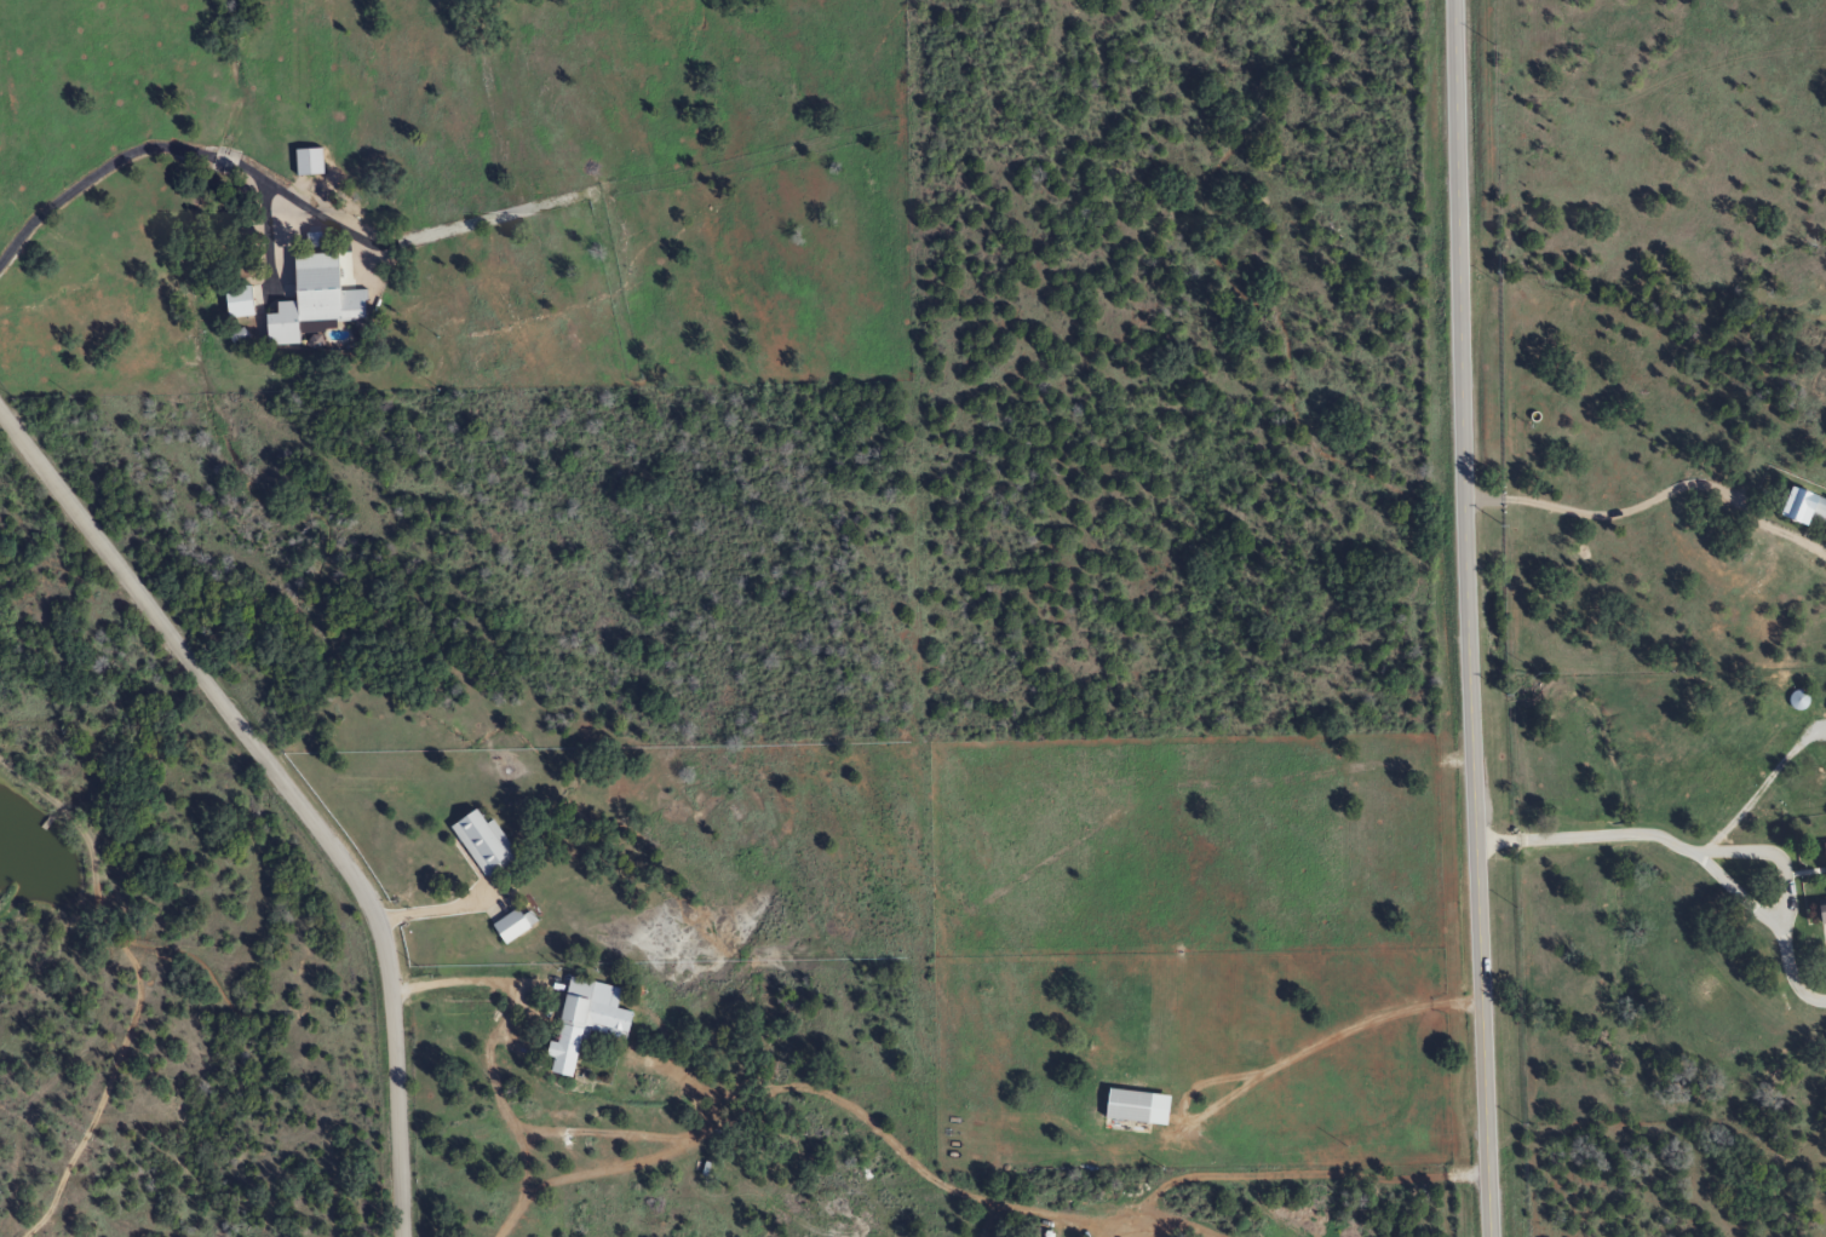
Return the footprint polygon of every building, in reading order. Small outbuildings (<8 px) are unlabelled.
[(320,163),(293,163),(293,176),(320,176),(320,163)] [(295,323),(365,322),(365,289),(334,290),(333,253),(288,254),(289,301),(272,301),(273,314),(260,314),(261,345),(295,344),(295,323)] [(219,288),(222,318),(250,315),(247,286),(219,288)] [(1781,487),(1772,517),(1800,525),(1803,517),(1825,524),(1825,500),(1781,487)] [(482,880),(515,858),(488,819),(482,824),(472,808),(446,826),(482,880)] [(1817,844),(1825,901),(1809,903),(1812,924),(1825,922),(1825,843),(1817,844)] [(528,928),(514,908),(488,925),(501,946),(528,928)] [(615,988),(562,977),(543,1073),(569,1079),(579,1029),(596,1032),(595,1036),(621,1041),(627,1012),(611,1009),(615,988)] [(1143,1124),(1146,1094),(1101,1089),(1097,1119),(1143,1124)]
